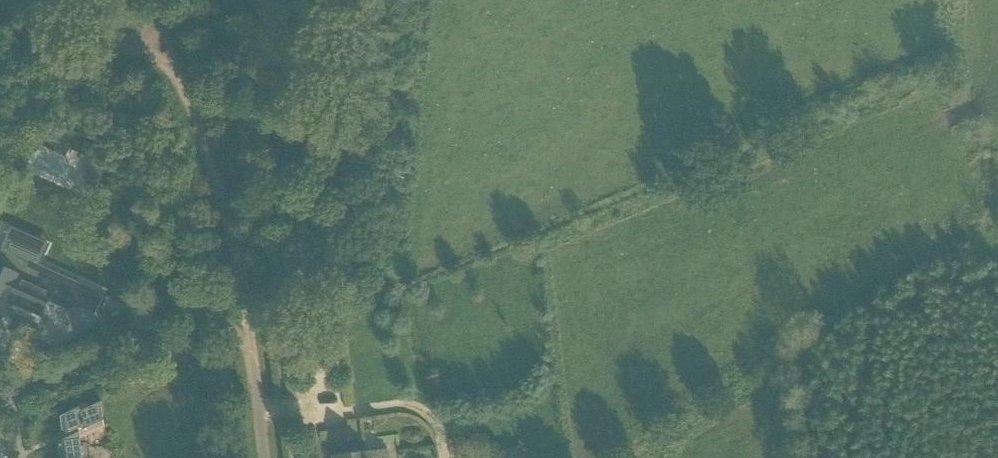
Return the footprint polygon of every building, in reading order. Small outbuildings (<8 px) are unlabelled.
[(93,159),(85,178),(98,184),(106,165),(93,159)] [(3,315),(10,300),(19,305),(43,315),(53,293),(96,313),(105,294),(36,262),(37,260),(9,247),(1,266),(0,265),(0,313),(3,315)] [(115,274),(112,282),(121,286),(125,278),(115,274)] [(89,444),(88,444),(87,435),(105,427),(101,401),(83,410),(79,407),(60,417),(64,440),(58,444),(60,457),(91,457),(89,444)] [(334,457),(389,457),(387,449),(334,457)]
